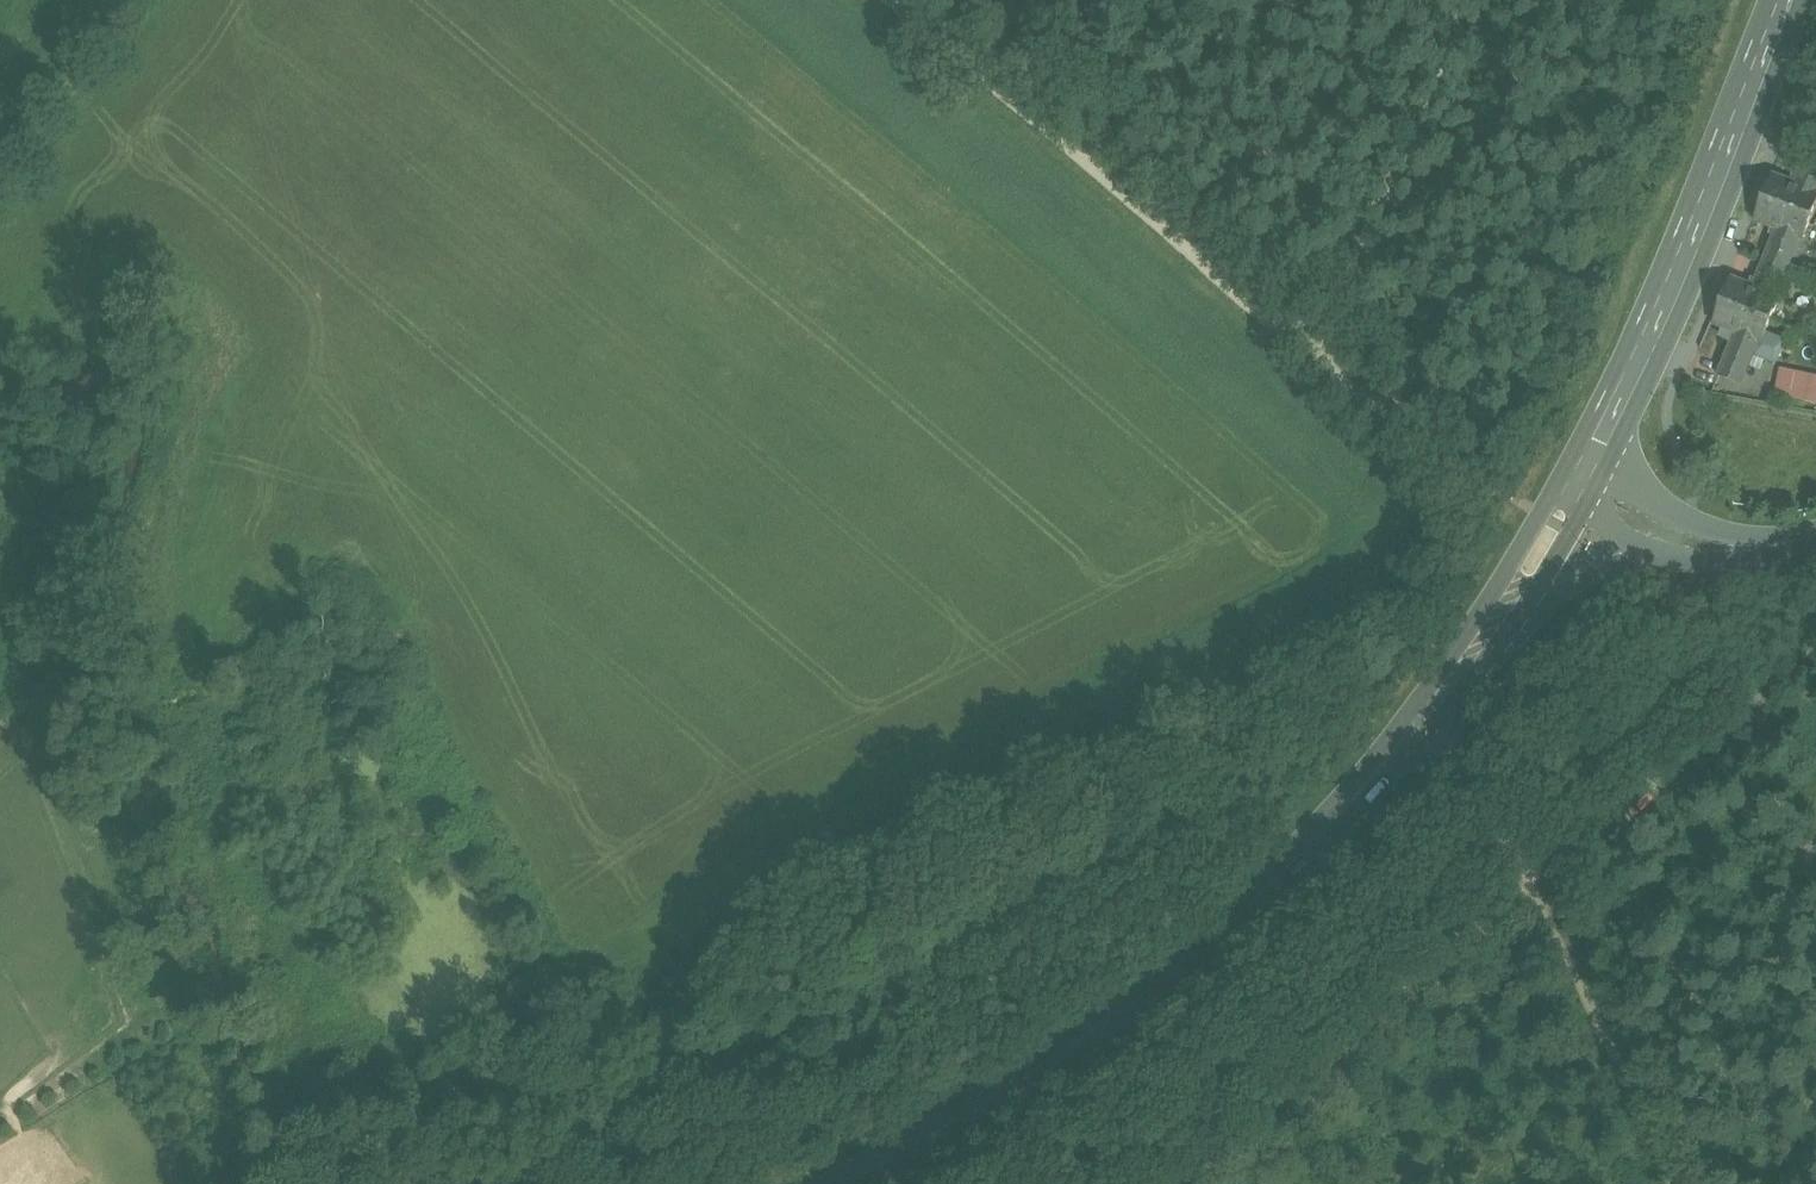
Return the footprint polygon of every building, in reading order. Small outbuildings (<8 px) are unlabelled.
[(1798,183),(1775,174),(1766,197),(1815,216),(1815,215),(1815,168),(1805,164),(1798,183)] [(1815,216),(1766,197),(1757,220),(1780,229),(1768,257),(1791,266),(1803,238),(1806,239),(1815,216)] [(1791,266),(1768,257),(1757,286),(1734,277),(1725,300),(1774,320),(1784,296),(1780,295),(1791,266)] [(1774,320),(1725,300),(1716,323),(1739,332),(1722,375),(1745,384),(1757,354),(1779,363),(1787,340),(1769,333),(1774,320)] [(1799,370),(1793,397),(1815,402),(1815,374),(1799,370)]
